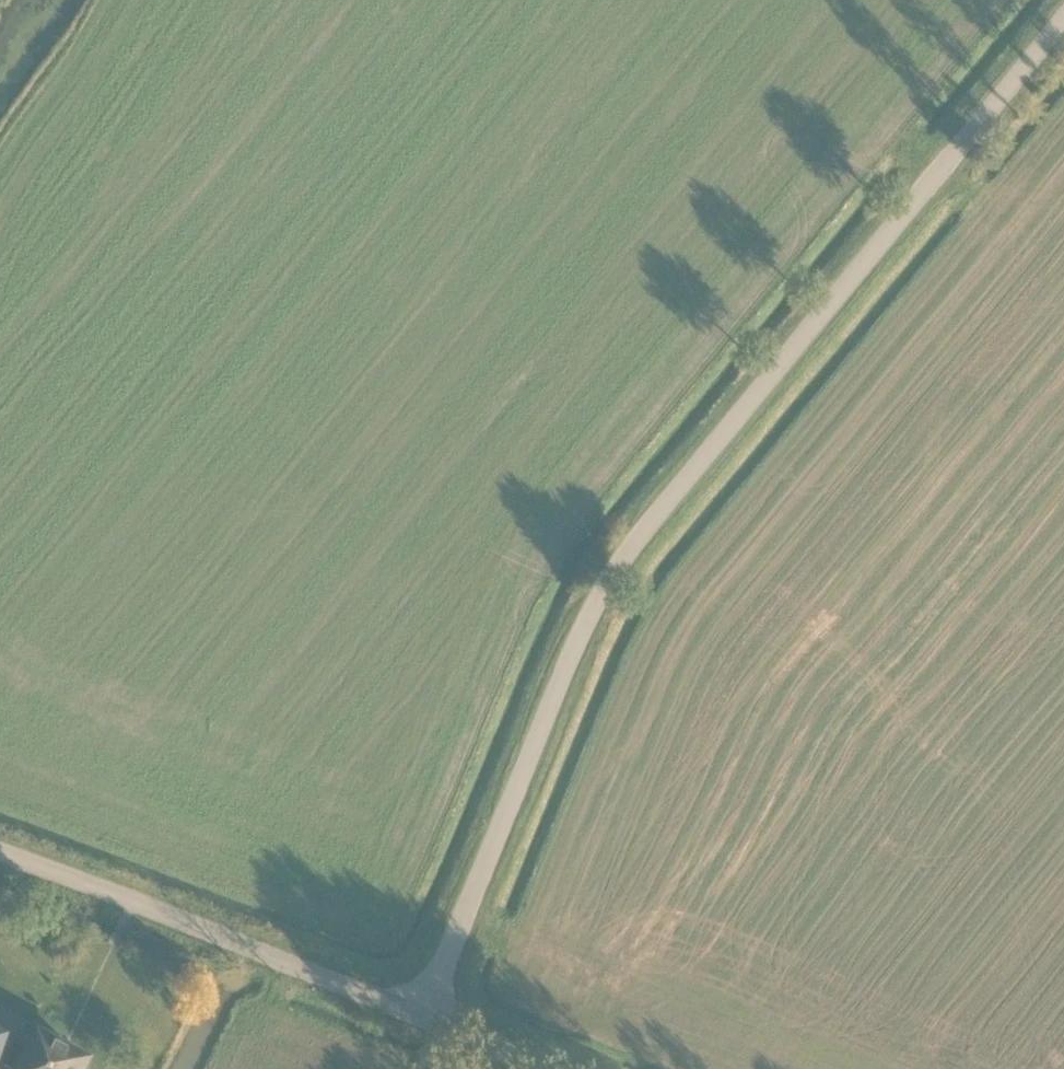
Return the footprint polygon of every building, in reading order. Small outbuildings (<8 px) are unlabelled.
[(89,1063),(39,1036),(33,1048),(17,1040),(26,1023),(0,1009),(0,1068),(2,1068),(4,1065),(12,1068),(86,1068),(89,1063)]
